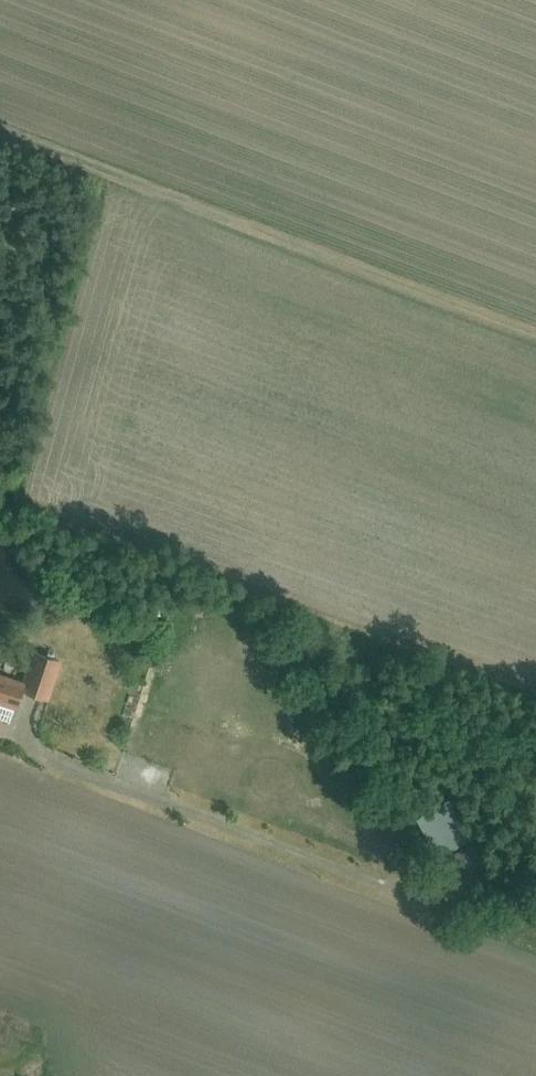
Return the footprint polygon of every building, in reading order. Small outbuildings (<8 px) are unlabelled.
[(14,726),(25,695),(48,703),(61,663),(34,654),(25,680),(0,671),(0,721),(14,726)]
